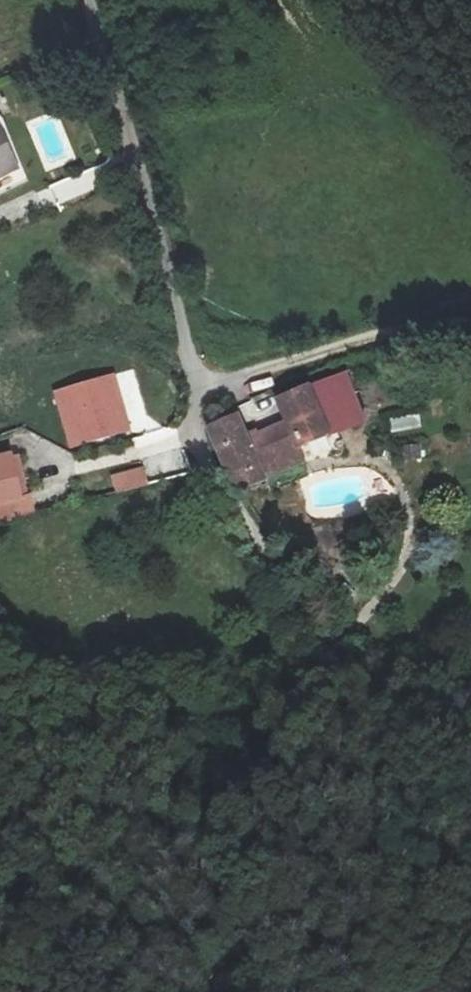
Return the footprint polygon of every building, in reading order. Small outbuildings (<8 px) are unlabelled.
[(21,176),(1,129),(0,129),(0,185),(21,176)] [(350,374),(338,379),(357,426),(370,421),(350,374)] [(312,390),(332,436),(357,426),(338,379),(312,390)] [(332,436),(312,390),(281,403),(290,424),(301,449),(332,436)] [(390,413),(393,433),(423,427),(420,408),(390,413)] [(94,413),(68,418),(72,441),(98,436),(94,413)] [(275,476),(259,437),(249,416),(212,432),(232,480),(247,494),(277,482),(275,476)] [(301,449),(290,424),(259,437),(275,476),(306,463),(301,449)] [(22,495),(14,457),(0,460),(0,500),(22,495)] [(115,495),(148,486),(143,467),(110,476),(115,495)] [(0,500),(0,524),(40,514),(35,492),(22,495),(0,500)]
